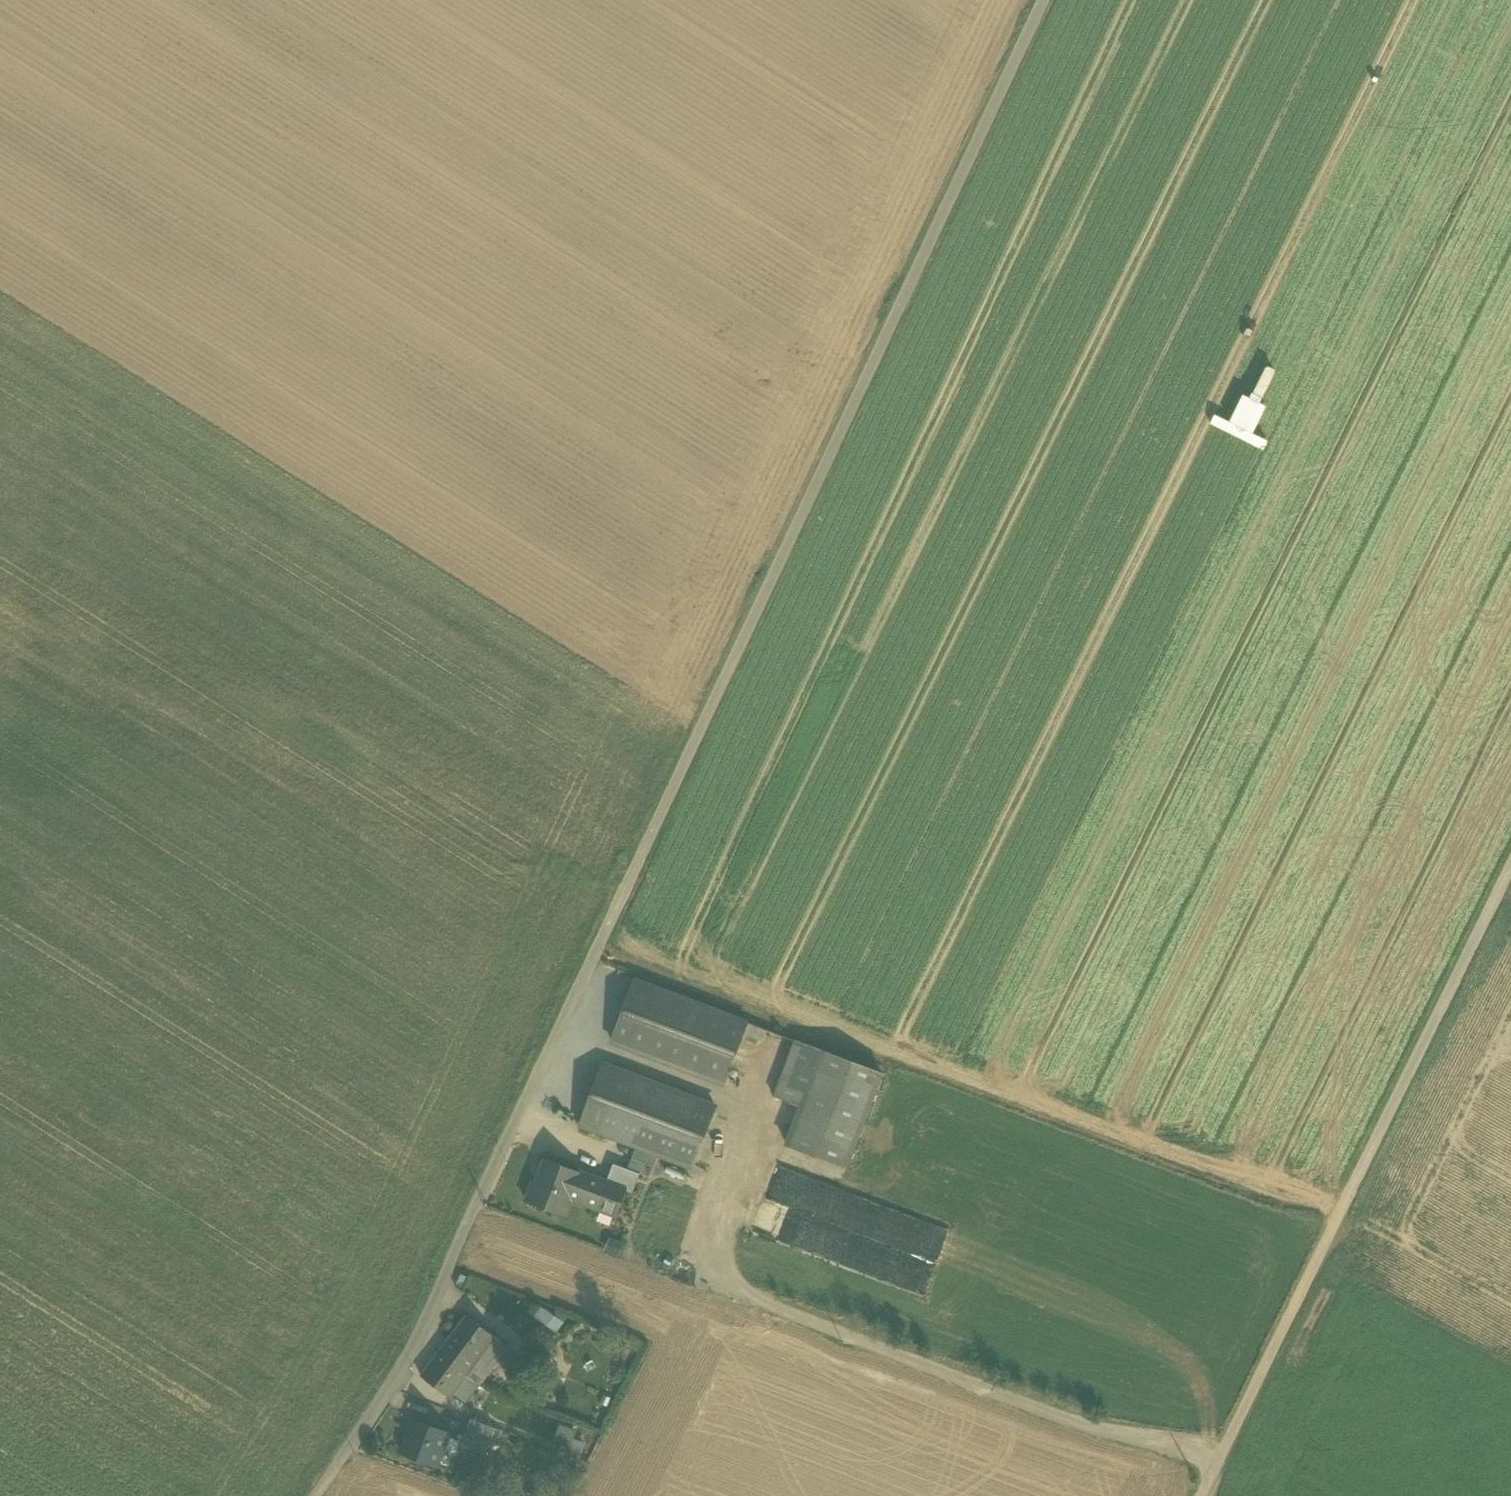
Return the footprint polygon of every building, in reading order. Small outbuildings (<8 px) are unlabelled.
[(613,1042),(725,1084),(747,1023),(636,981),(613,1042)] [(801,1108),(822,1051),(796,1042),(775,1098),(801,1108)] [(787,1144),(847,1168),(882,1074),(822,1051),(801,1108),(787,1144)] [(636,1147),(659,1156),(693,1168),(716,1107),(604,1064),(581,1126),(636,1147)] [(628,1169),(640,1174),(650,1178),(659,1156),(636,1147),(628,1169)] [(607,1183),(547,1160),(538,1184),(534,1183),(526,1202),(556,1213),(562,1195),(572,1199),(598,1209),(608,1183),(607,1183)] [(627,1190),(626,1192),(633,1194),(640,1174),(628,1169),(614,1164),(607,1183),(608,1183),(627,1190)] [(627,1190),(608,1183),(598,1209),(617,1217),(626,1192),(627,1190)] [(926,1291),(948,1225),(825,1184),(816,1213),(765,1196),(753,1234),(926,1291)] [(565,1217),(572,1199),(562,1195),(556,1213),(565,1217)] [(570,1314),(533,1299),(529,1310),(555,1319),(547,1338),(558,1342),(570,1314)] [(469,1317),(422,1375),(450,1397),(467,1376),(496,1339),(469,1317)] [(510,1350),(496,1339),(467,1376),(480,1386),(510,1350)] [(449,1435),(416,1421),(404,1454),(438,1466),(449,1435)] [(496,1429),(473,1421),(462,1448),(485,1457),(496,1429)] [(575,1441),(564,1440),(563,1448),(575,1449),(575,1441)]
